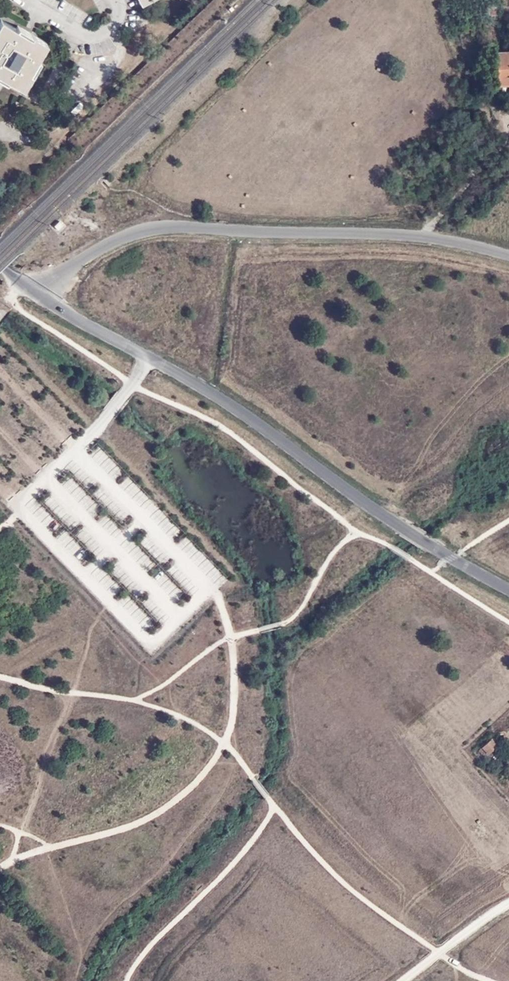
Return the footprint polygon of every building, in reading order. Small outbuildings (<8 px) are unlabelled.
[(20,28),(19,30),(0,20),(0,78),(2,79),(4,76),(23,87),(38,60),(36,60),(46,42),(20,28)] [(496,52),(499,85),(508,84),(508,51),(496,52)] [(496,744),(490,738),(481,747),(486,753),(496,744)] [(490,829),(484,821),(474,829),(481,837),(490,829)]
